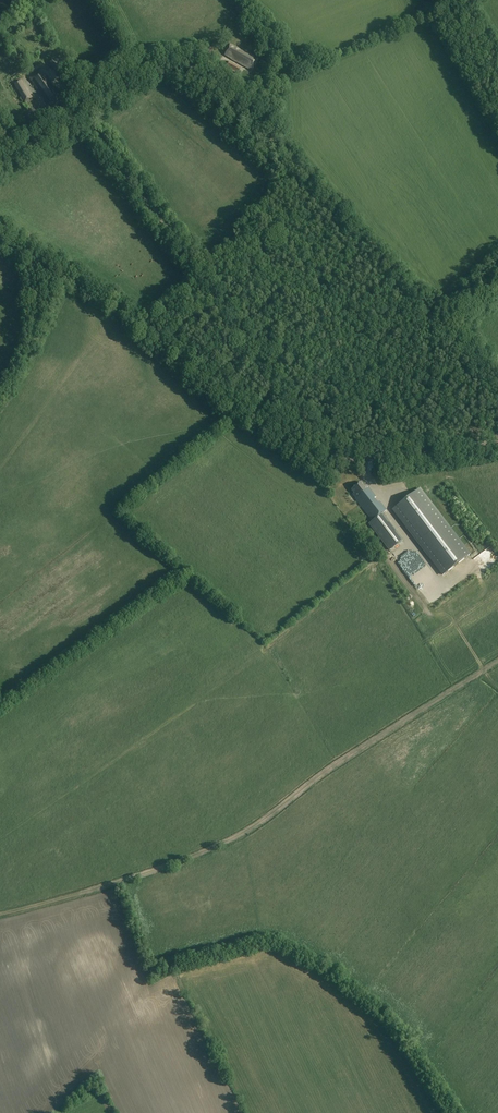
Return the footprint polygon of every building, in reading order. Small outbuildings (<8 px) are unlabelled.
[(259,59),(248,53),(247,54),(244,52),(245,51),(231,43),(224,56),(252,71),(259,59)] [(57,56),(49,62),(54,69),(63,63),(57,56)] [(240,68),(229,61),(227,66),(238,72),(240,68)] [(48,101),(53,108),(62,101),(58,95),(60,94),(53,85),(52,86),(50,83),(51,82),(45,74),(44,75),(41,70),(29,78),(46,103),(48,101)] [(32,98),(21,80),(13,84),(22,97),(20,98),(22,101),(23,100),(25,102),(32,98)] [(368,524),(389,551),(403,540),(383,513),(387,510),(367,485),(365,487),(361,482),(351,490),(354,494),(353,495),(355,498),(372,521),(368,524)] [(383,491),(391,503),(398,499),(390,487),(383,491)] [(393,510),(443,575),(469,555),(419,489),(393,510)] [(391,577),(403,568),(396,559),(384,568),(391,577)]
